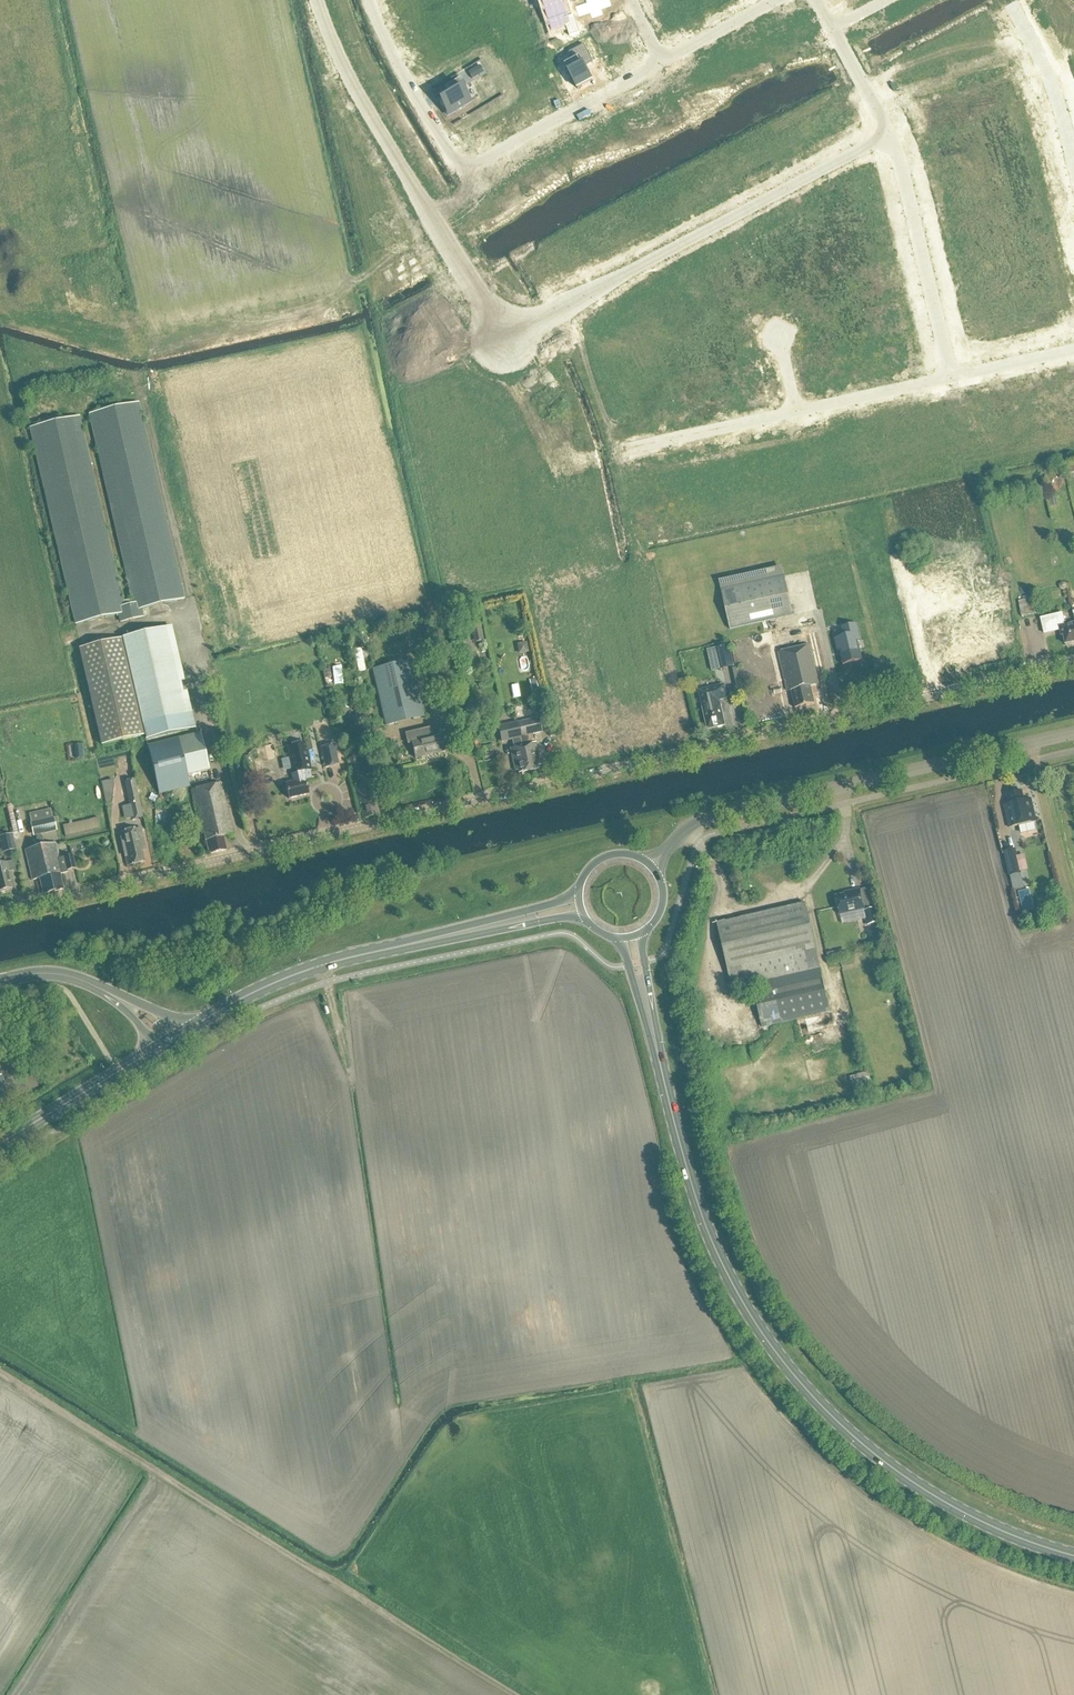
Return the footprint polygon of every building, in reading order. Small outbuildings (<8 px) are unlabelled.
[(609,0),(586,0),(587,4),(575,8),(579,18),(590,14),(592,19),(603,16),(601,10),(612,7),(609,0)] [(562,2),(545,8),(553,32),(566,27),(570,38),(581,35),(575,16),(567,19),(562,2)] [(574,62),(565,66),(578,90),(592,82),(585,68),(594,63),(584,46),(569,54),(574,62)] [(479,66),(468,73),(472,80),(483,73),(479,66)] [(1018,76),(1006,79),(1011,100),(1023,98),(1018,76)] [(449,95),(439,102),(448,116),(455,112),(456,113),(464,108),(463,107),(470,103),(462,89),(464,87),(459,79),(445,88),(449,95)] [(1006,79),(994,82),(999,103),(1011,100),(1006,79)] [(994,82),(982,84),(987,106),(999,103),(994,82)] [(982,84),(971,87),(976,109),(987,106),(982,84)] [(971,87),(958,90),(961,99),(963,112),(976,109),(971,87)] [(961,99),(948,102),(953,124),(966,121),(963,112),(961,99)] [(948,102),(937,105),(942,127),(953,124),(948,102)] [(937,105),(925,108),(930,129),(942,127),(937,105)] [(925,108),(913,111),(918,132),(930,129),(925,108)] [(1014,144),(1005,146),(1006,150),(1034,144),(1032,132),(1012,137),(1014,144)] [(1034,144),(1006,150),(1007,155),(1016,153),(1018,159),(1037,155),(1034,144)] [(1019,166),(1011,168),(1012,172),(1040,166),(1037,155),(1018,159),(1019,166)] [(954,160),(935,165),(938,177),(966,170),(965,166),(956,168),(954,160)] [(1040,166),(1012,172),(1013,177),(1021,175),(1023,181),(1042,177),(1040,166)] [(966,170),(938,177),(940,188),(960,183),(958,176),(967,174),(966,170)] [(1024,188),(1016,190),(1017,194),(1045,188),(1042,177),(1023,181),(1024,188)] [(960,183),(940,188),(943,199),(971,192),(970,188),(961,190),(960,183)] [(1045,188),(1017,194),(1018,199),(1026,197),(1028,204),(1048,199),(1045,188)] [(971,192),(943,199),(946,210),(965,205),(963,198),(972,196),(971,192)] [(1031,216),(1022,218),(1023,222),(1051,215),(1049,204),(1029,208),(1031,216)] [(965,205),(946,210),(948,221),(976,214),(975,210),(967,212),(965,205)] [(976,214),(948,221),(951,232),(970,228),(969,220),(977,218),(976,214)] [(1051,215),(1023,222),(1024,226),(1033,224),(1035,231),(1054,226),(1051,215)] [(1036,238),(1028,240),(1029,244),(1057,237),(1054,226),(1035,231),(1036,238)] [(971,232),(952,237),(955,248),(983,242),(982,237),(973,239),(971,232)] [(1057,237),(1029,244),(1030,248),(1038,246),(1040,253),(1059,248),(1057,237)] [(983,242),(955,248),(957,259),(977,255),(975,248),(984,246),(983,242)] [(1042,260),(1033,262),(1034,266),(1062,259),(1059,248),(1040,253),(1042,260)] [(977,255),(957,259),(960,270),(988,264),(987,259),(978,261),(977,255)] [(988,264),(960,270),(963,281),(982,277),(980,270),(989,268),(988,264)] [(982,277),(963,281),(965,293),(985,288),(993,286),(992,281),(984,283),(982,277)] [(1064,303),(1068,325),(1073,324),(1073,301),(1064,303)] [(1064,303),(1052,306),(1057,327),(1068,325),(1064,303)] [(1052,306),(1040,308),(1045,330),(1057,327),(1052,306)] [(1040,308),(1028,311),(1033,333),(1045,330),(1040,308)] [(1028,311),(1017,314),(1022,335),(1033,333),(1028,311)] [(1017,314),(1005,316),(1010,338),(1022,335),(1017,314)] [(1005,316),(993,319),(998,340),(1010,338),(1005,316)] [(993,319),(982,321),(986,343),(998,340),(993,319)] [(982,321),(969,324),(974,346),(986,343),(982,321)] [(1064,377),(1068,395),(1073,394),(1073,373),(1072,373),(1073,375),(1064,377)] [(39,420),(41,427),(30,429),(76,625),(119,615),(121,623),(142,618),(140,610),(183,600),(138,404),(117,409),(116,402),(99,406),(100,413),(90,415),(133,600),(122,602),(79,418),(58,423),(57,416),(39,420)] [(722,591),(731,630),(794,616),(786,577),(722,591)] [(1019,602),(1022,618),(1038,614),(1034,599),(1019,602)] [(958,612),(920,619),(928,658),(944,655),(947,667),(942,668),(944,677),(962,674),(958,651),(965,650),(958,612)] [(1065,627),(1063,615),(1041,620),(1045,635),(1060,631),(1062,637),(1063,637),(1065,646),(1067,645),(1069,646),(1072,645),(1073,644),(1073,625),(1065,627)] [(863,662),(858,642),(858,641),(859,641),(860,642),(856,625),(855,625),(856,626),(844,629),(845,630),(846,638),(837,641),(835,641),(835,640),(834,640),(837,653),(838,653),(838,652),(839,651),(843,665),(843,666),(845,666),(847,665),(863,662)] [(471,628),(474,643),(484,641),(481,626),(471,628)] [(777,631),(779,641),(797,637),(795,627),(794,627),(777,631)] [(167,628),(79,649),(101,746),(144,736),(142,726),(187,716),(167,628)] [(999,628),(977,633),(985,665),(1006,660),(1003,645),(1011,643),(1008,628),(999,630),(999,628)] [(517,643),(519,652),(528,651),(527,642),(517,643)] [(791,691),(795,710),(814,706),(809,684),(818,683),(810,646),(779,653),(788,692),(791,691)] [(729,647),(716,649),(721,670),(733,667),(729,647)] [(373,670),(386,726),(424,717),(411,662),(373,670)] [(724,687),(700,692),(708,730),(717,728),(718,729),(722,728),(723,726),(725,726),(719,701),(726,699),(724,687)] [(351,716),(353,725),(363,723),(361,714),(351,716)] [(538,719),(517,724),(528,772),(538,770),(537,767),(540,766),(535,744),(529,745),(528,742),(533,741),(532,735),(542,733),(538,719)] [(528,772),(517,724),(498,728),(501,742),(512,740),(514,748),(510,749),(515,772),(518,771),(519,775),(528,772)] [(411,744),(415,759),(444,753),(440,736),(428,739),(426,732),(419,733),(419,731),(405,734),(407,744),(411,744)] [(190,787),(187,776),(210,771),(201,734),(148,747),(159,795),(190,787)] [(311,771),(305,743),(287,747),(293,775),(291,775),(293,783),(285,785),(288,800),(308,795),(305,781),(311,780),(309,772),(311,771)] [(82,745),(74,746),(76,759),(84,758),(82,745)] [(266,757),(276,757),(276,745),(266,745),(266,757)] [(334,746),(321,749),(325,768),(338,765),(334,746)] [(349,760),(352,774),(360,772),(357,758),(349,760)] [(112,803),(114,785),(102,788),(106,804),(112,803)] [(225,851),(222,838),(233,836),(221,785),(192,791),(201,835),(204,834),(209,855),(225,851)] [(356,790),(363,819),(379,816),(372,786),(356,790)] [(1009,805),(1004,806),(1009,829),(1019,826),(1021,833),(1036,830),(1034,823),(1036,823),(1031,800),(1024,802),(1022,792),(1006,795),(1009,805)] [(138,803),(130,805),(133,821),(142,819),(138,803)] [(11,805),(7,806),(13,833),(17,832),(11,805)] [(31,824),(33,834),(55,830),(53,819),(31,824)] [(65,838),(100,830),(98,819),(63,827),(65,838)] [(141,829),(119,834),(124,855),(127,867),(144,863),(141,851),(145,851),(141,829)] [(0,847),(6,846),(7,853),(15,851),(12,835),(0,837),(0,846),(0,847)] [(63,890),(60,875),(62,875),(55,844),(25,850),(31,881),(40,879),(43,895),(63,890)] [(1020,873),(1021,873),(1016,850),(1005,852),(1012,882),(1022,880),(1020,873)] [(64,858),(67,871),(75,869),(72,856),(64,858)] [(5,864),(0,865),(0,892),(1,893),(4,892),(5,891),(11,890),(10,882),(8,873),(6,864),(5,864)] [(836,898),(840,915),(864,910),(860,891),(852,892),(852,894),(836,898)] [(761,1025),(830,1011),(806,901),(716,920),(730,982),(751,977),(761,1025)] [(865,912),(868,926),(879,923),(876,909),(865,912)] [(706,1007),(698,1009),(704,1041),(713,1039),(706,1007)]
